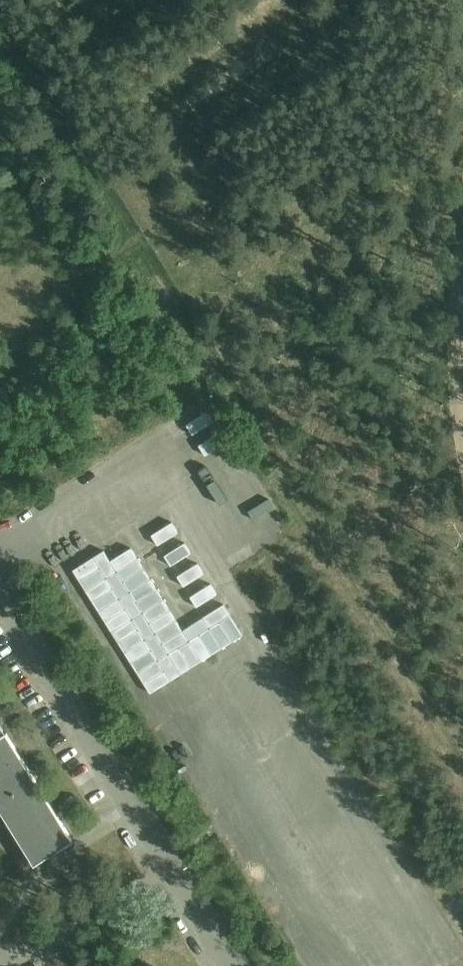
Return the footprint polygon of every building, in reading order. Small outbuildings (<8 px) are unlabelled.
[(34,864),(73,840),(0,722),(0,809),(34,864)]
